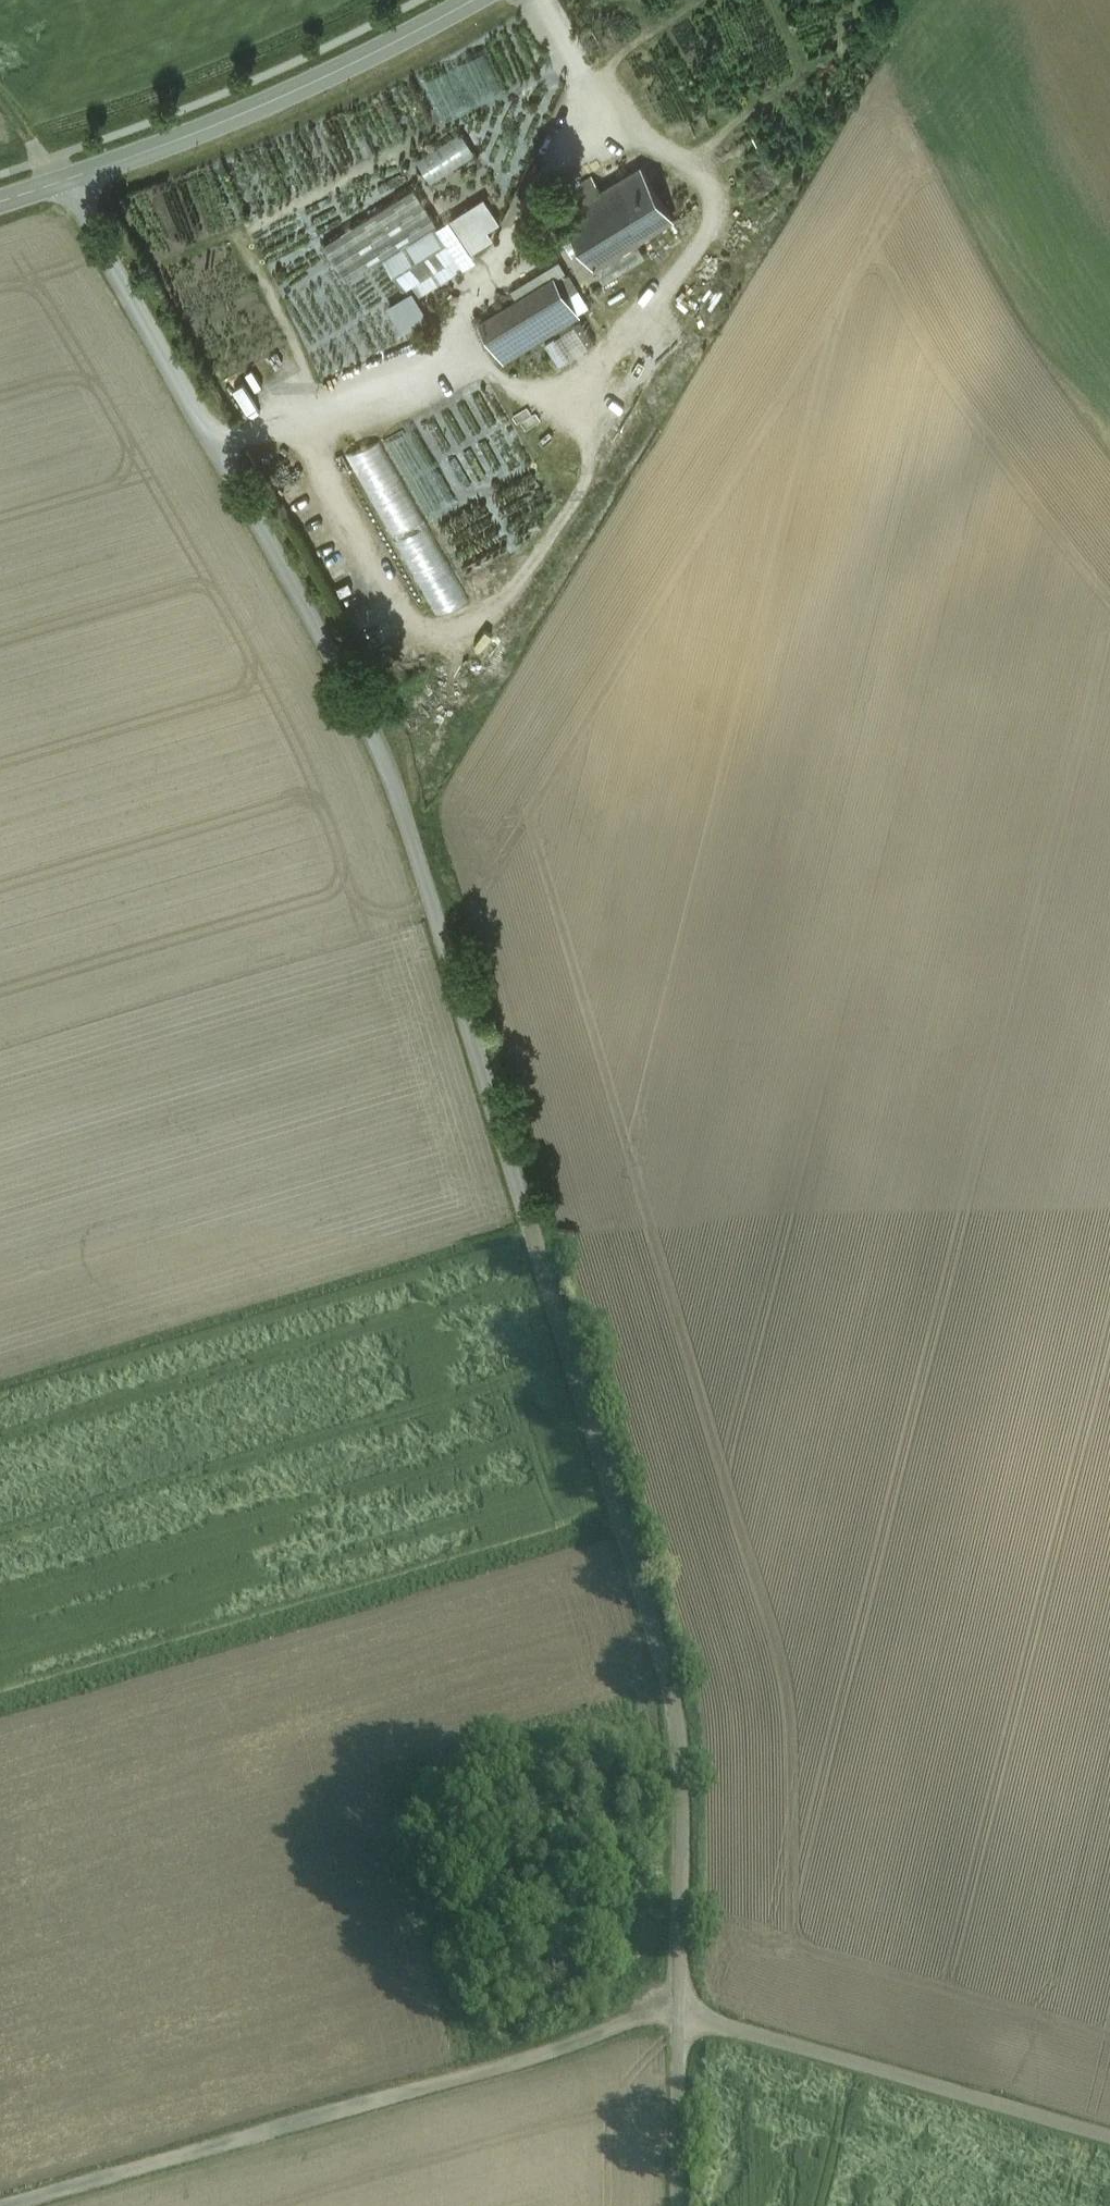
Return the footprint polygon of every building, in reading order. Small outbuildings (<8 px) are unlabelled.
[(463,107),(507,88),(492,52),(447,71),(463,107)] [(471,134),(426,155),(434,173),(479,152),(471,134)] [(642,167),(602,192),(633,243),(673,218),(642,167)] [(633,243),(602,192),(565,215),(596,266),(633,243)] [(484,225),(463,238),(473,254),(494,241),(484,225)] [(567,274),(496,317),(514,348),(576,311),(568,297),(577,291),(567,274)] [(394,305),(409,331),(435,317),(420,290),(394,305)] [(350,455),(355,469),(395,455),(390,440),(350,455)] [(437,619),(472,601),(394,453),(359,472),(437,619)]
